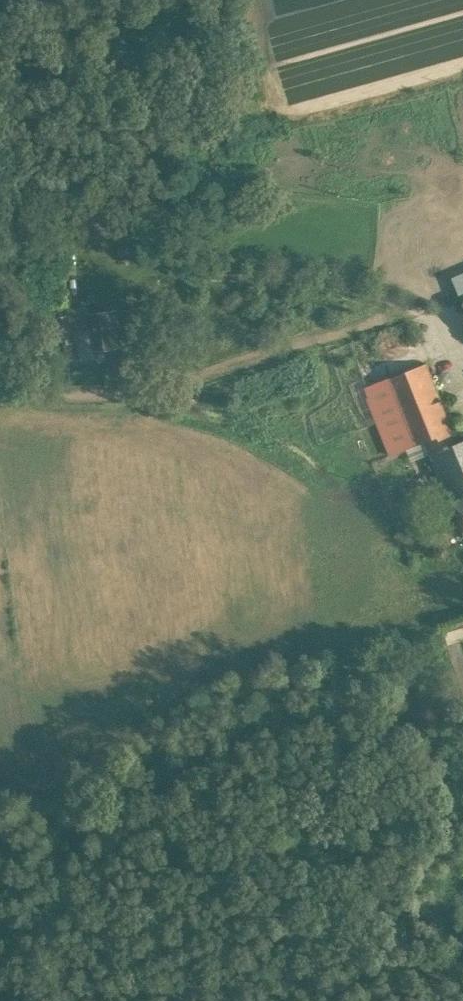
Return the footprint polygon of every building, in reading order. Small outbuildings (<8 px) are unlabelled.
[(116,312),(90,315),(94,349),(115,346),(112,324),(117,323),(116,312)] [(73,333),(65,335),(68,347),(76,345),(73,333)] [(425,364),(387,379),(414,446),(425,441),(452,431),(425,364)] [(414,446),(387,379),(373,385),(376,394),(369,397),(392,455),(414,446)] [(373,385),(366,388),(369,397),(376,394),(373,385)] [(452,431),(425,441),(449,500),(462,494),(462,441),(457,443),(452,431)] [(449,500),(462,533),(462,494),(449,500)]
